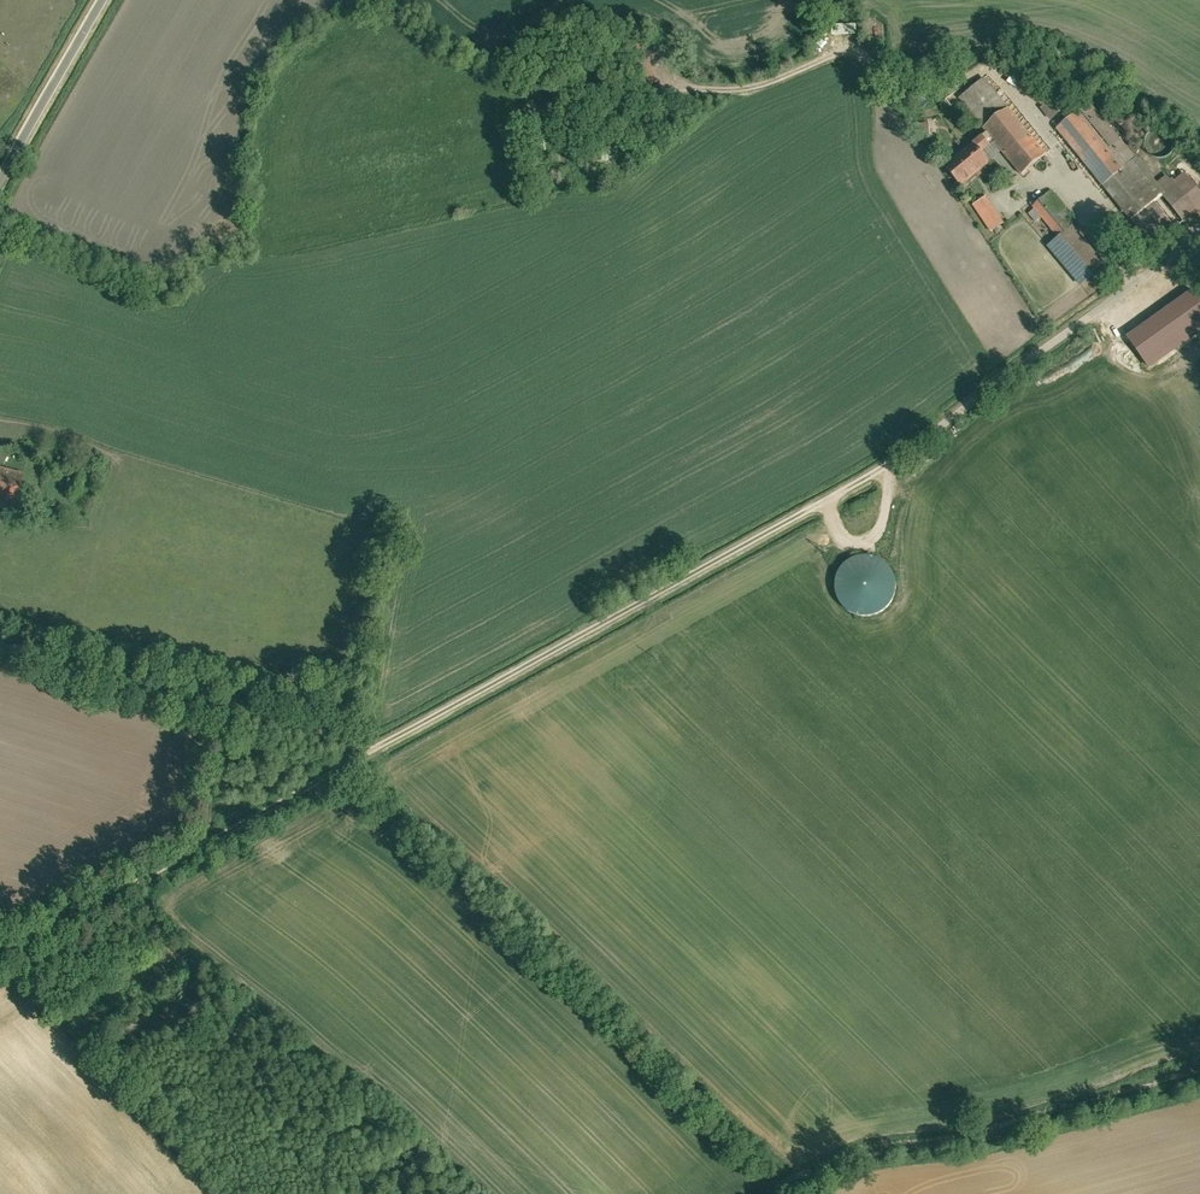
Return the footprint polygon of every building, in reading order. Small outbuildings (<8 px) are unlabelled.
[(1043,159),(981,83),(955,104),(963,113),(984,139),(990,146),(1018,180),(1043,159)] [(1039,113),(1055,133),(1071,120),(1056,100),(1044,109),(1039,113)] [(1196,216),(1171,183),(1158,193),(1090,106),(1071,120),(1055,133),(1054,134),(1148,253),(1196,216)] [(915,135),(928,134),(928,121),(914,122),(915,135)] [(1171,140),(1167,135),(1161,132),(1155,132),(1149,134),(1144,138),(1141,143),(1141,149),(1142,155),(1147,160),(1151,163),(1158,163),(1164,162),(1169,158),(1172,152),(1173,146),(1171,140)] [(979,144),(971,150),(969,148),(940,172),(958,194),(987,170),(977,157),(985,151),(979,144)] [(987,194),(971,202),(985,231),(1001,224),(987,194)] [(1070,232),(1067,234),(1060,226),(1068,219),(1049,196),(1029,212),(1055,244),(1044,253),(1078,293),(1103,272),(1070,232)] [(0,468),(0,504),(16,508),(25,475),(0,468)]
